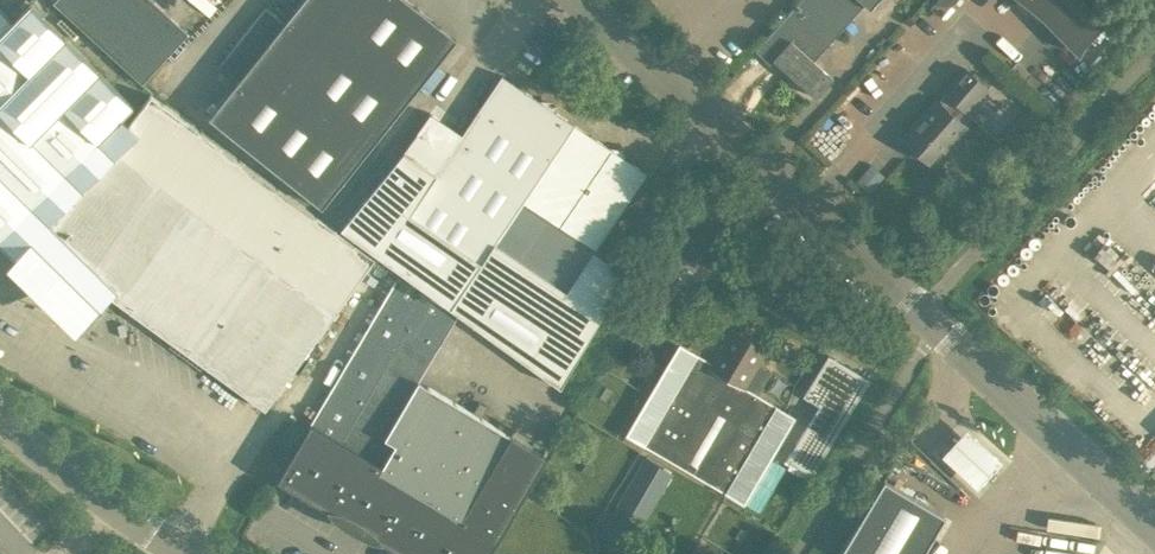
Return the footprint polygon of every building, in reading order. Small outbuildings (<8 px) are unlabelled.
[(56,7),(142,85),(188,34),(151,0),(63,0),(56,7)] [(320,207),(364,153),(455,38),(407,0),(300,0),(282,22),(264,8),(218,65),(236,79),(207,116),(320,207)] [(755,50),(769,63),(772,60),(814,97),(832,77),(813,60),(863,3),(868,8),(875,0),(799,0),(755,50)] [(1041,17),(1076,54),(1104,22),(1079,0),(1022,0),(1041,17)] [(264,408),(373,257),(151,94),(128,123),(120,116),(132,103),(28,3),(12,19),(0,7),(0,245),(13,258),(17,254),(30,268),(27,274),(63,307),(81,291),(98,308),(109,295),(264,408)] [(959,126),(955,123),(987,88),(964,67),(901,138),(927,162),(959,126)] [(402,151),(338,227),(449,307),(573,123),(569,121),(554,110),(501,75),(474,114),(461,133),(429,111),(402,151)] [(1047,119),(1033,106),(1008,135),(1022,147),(1047,119)] [(573,123),(449,307),(457,314),(558,387),(625,273),(592,251),(645,172),(573,123)] [(857,181),(869,192),(883,176),(871,165),(857,181)] [(953,193),(941,182),(922,204),(934,215),(953,193)] [(71,337),(98,308),(81,291),(63,307),(27,274),(30,268),(17,254),(13,258),(1,270),(71,337)] [(276,479),(333,513),(334,510),(338,513),(341,516),(345,519),(348,522),(358,528),(362,530),(366,531),(370,533),(375,534),(373,537),(401,553),(487,553),(545,457),(510,436),(476,415),(469,411),(418,381),(428,363),(457,314),(396,278),(315,415),(305,432),(300,440),(276,479)] [(712,308),(688,349),(700,356),(724,316),(712,308)] [(765,349),(731,328),(710,362),(700,356),(688,349),(680,344),(627,434),(742,501),(792,416),(743,387),(765,349)] [(785,459),(811,474),(811,475),(869,379),(868,379),(827,354),(802,396),(818,405),(785,459)] [(965,428),(940,454),(976,487),(1000,460),(965,428)] [(643,456),(598,534),(628,551),(672,473),(643,456)] [(840,553),(923,553),(945,517),(884,480),(840,553)]
